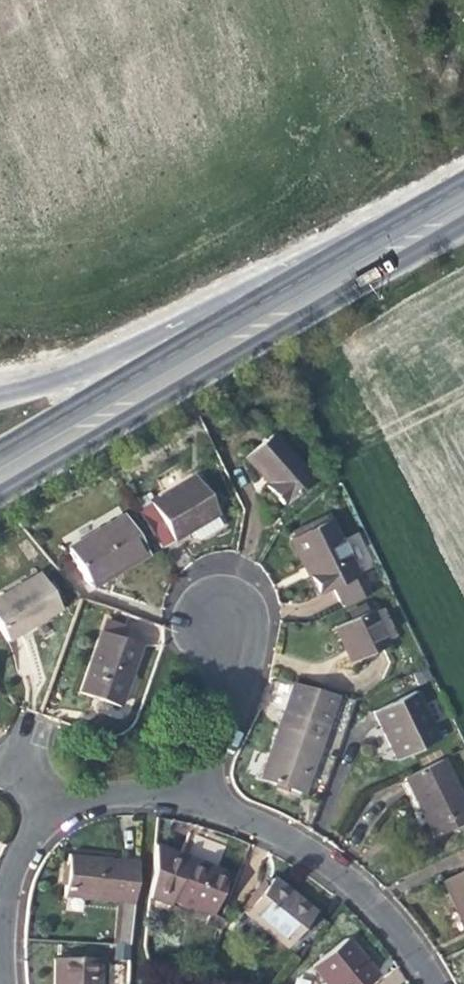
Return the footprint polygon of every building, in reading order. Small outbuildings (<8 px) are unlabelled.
[(247,456),(269,482),(266,484),(274,493),(283,504),(310,480),(271,434),(247,456)] [(189,528),(215,513),(216,512),(195,475),(151,500),(172,538),(181,533),(189,528)] [(222,525),(215,513),(189,528),(193,536),(200,538),(222,525)] [(126,517),(69,548),(89,583),(110,571),(112,576),(130,566),(148,556),(126,517)] [(293,532),(297,541),(325,526),(322,518),(293,532)] [(330,523),(325,526),(297,541),(291,543),(305,572),(319,599),(335,592),(344,610),(366,598),(330,523)] [(5,640),(33,625),(61,609),(41,574),(0,596),(0,631),(5,640)] [(343,649),(353,667),(388,649),(371,614),(335,631),(343,649)] [(97,701),(117,708),(139,647),(100,634),(79,694),(97,701)] [(262,777),(302,794),(317,756),(327,761),(329,757),(318,753),(328,728),(340,696),(297,682),(287,709),(262,777)] [(387,739),(398,761),(439,742),(415,695),(375,714),(387,739)] [(406,780),(421,811),(435,839),(463,825),(463,808),(442,762),(406,780)] [(115,902),(116,893),(131,895),(135,860),(65,853),(63,875),(61,897),(115,902)] [(169,899),(208,914),(224,874),(209,868),(184,859),(169,899)] [(463,923),(463,874),(445,884),(456,907),(463,923)] [(295,895),(270,878),(245,914),(289,946),(315,909),(295,895)] [(126,946),(131,895),(116,893),(115,902),(110,945),(126,946)] [(349,937),(330,952),(317,963),(334,983),(369,983),(379,975),(367,960),(349,937)] [(94,960),(52,958),(51,983),(94,983),(94,960)]
